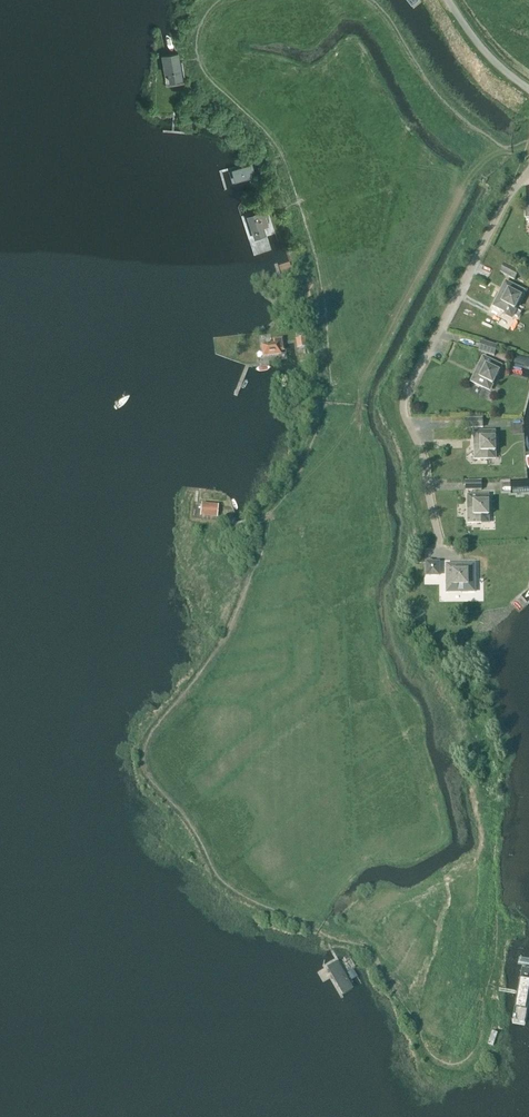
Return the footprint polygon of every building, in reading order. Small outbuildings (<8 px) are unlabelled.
[(414,9),(423,3),(421,0),(406,0),(414,9)] [(181,77),(178,62),(180,62),(179,52),(162,55),(165,72),(168,71),(170,79),(181,77)] [(252,160),(218,169),(225,192),(260,184),(252,160)] [(255,238),(266,234),(263,227),(268,226),(263,212),(248,217),(255,238)] [(515,281),(519,272),(504,264),(499,273),(515,281)] [(514,310),(521,298),(524,292),(506,282),(493,307),(505,313),(508,307),(514,310)] [(263,356),(280,354),(279,351),(283,351),(282,340),(273,341),(274,345),(262,346),(263,356)] [(494,357),(498,346),(481,341),(478,352),(494,357)] [(492,370),(495,364),(483,358),(471,382),(483,388),(486,382),(493,385),(499,373),(492,370)] [(466,429),(484,428),(483,418),(465,419),(466,429)] [(488,453),(495,453),(495,431),(474,431),(474,460),(488,460),(488,453)] [(466,491),(481,491),(481,482),(465,482),(466,491)] [(468,524),(481,524),(481,517),(488,517),(488,495),(467,495),(468,524)] [(216,516),(217,506),(202,504),(200,514),(216,516)] [(439,563),(426,563),(426,577),(439,577),(439,563)] [(474,565),(447,565),(447,586),(454,586),(461,586),(461,593),(475,593),(474,565)]
